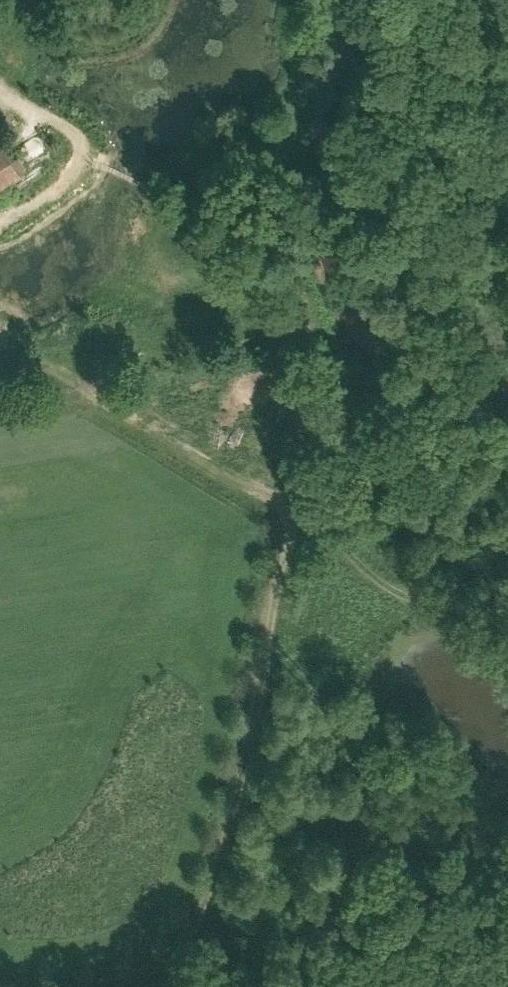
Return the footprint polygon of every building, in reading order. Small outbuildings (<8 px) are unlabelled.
[(16,172),(0,144),(0,181),(16,172)]
